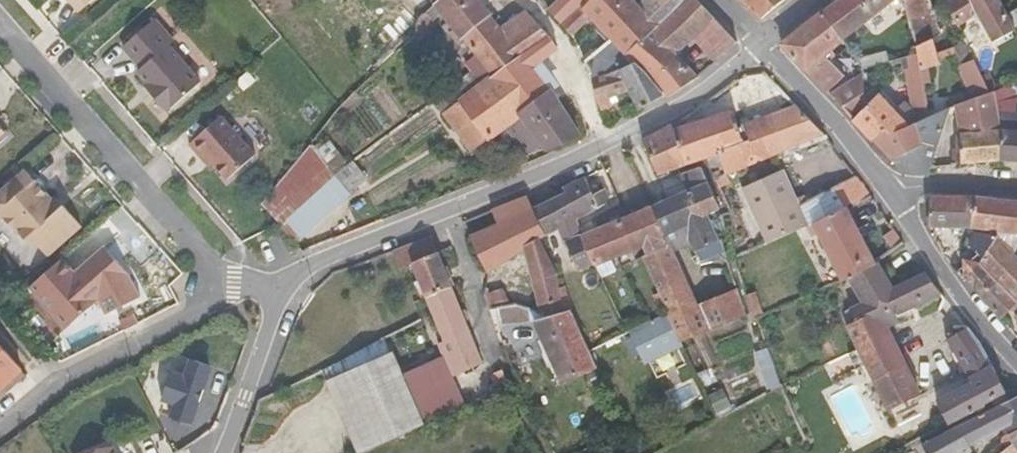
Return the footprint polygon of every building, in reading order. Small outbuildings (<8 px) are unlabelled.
[(93,0),(73,0),(81,10),(93,0)] [(424,14),(426,12),(435,4),(431,0),(413,0),(424,14)] [(478,0),(440,0),(435,4),(492,76),(522,55),(548,35),(531,16),(510,40),(478,0)] [(555,3),(573,21),(595,0),(558,0),(555,3)] [(635,0),(595,0),(573,21),(566,29),(573,36),(590,19),(612,42),(629,60),(698,1),(697,0),(653,0),(644,9),(635,0)] [(760,21),(786,0),(741,0),(760,21)] [(899,0),(840,0),(823,13),(845,42),(899,0)] [(930,15),(926,3),(925,0),(906,0),(911,22),(930,15)] [(1015,31),(999,0),(952,0),(948,2),(946,3),(958,27),(978,15),(985,28),(993,42),(1015,31)] [(693,40),(713,61),(737,43),(717,21),(698,1),(629,60),(634,64),(664,96),(666,97),(700,77),(678,54),(693,40)] [(555,3),(548,9),(566,29),(573,21),(555,3)] [(433,21),(426,12),(424,14),(418,20),(419,32),(420,33),(433,21)] [(828,56),(845,42),(823,13),(781,45),(828,94),(847,75),(828,56)] [(934,39),(930,15),(911,22),(916,44),(917,48),(934,39)] [(142,68),(138,71),(154,90),(152,92),(168,111),(201,82),(170,44),(176,39),(157,17),(123,46),(142,68)] [(533,68),(557,49),(548,35),(522,55),(533,68)] [(918,55),(922,71),(941,65),(940,60),(957,53),(955,49),(939,54),(934,39),(917,48),(918,55)] [(957,53),(962,66),(974,60),(964,39),(955,45),(955,49),(957,53)] [(584,60),(591,80),(593,79),(634,64),(629,60),(612,42),(584,60)] [(863,68),(882,64),(888,63),(885,52),(857,59),(863,68)] [(549,90),(533,68),(522,55),(492,76),(490,78),(494,82),(509,103),(517,114),(549,90)] [(913,115),(915,125),(929,119),(922,71),(918,55),(902,59),(911,108),(913,115)] [(960,67),(973,101),(991,94),(983,77),(974,60),(962,66),(960,67)] [(634,64),(593,79),(591,80),(597,99),(602,110),(612,106),(609,100),(631,91),(640,109),(664,96),(634,64)] [(864,73),(830,96),(854,121),(868,107),(866,95),(864,73)] [(983,77),(991,94),(999,91),(990,73),(983,77)] [(435,100),(444,112),(474,90),(465,78),(435,100)] [(517,114),(509,103),(492,119),(498,130),(488,136),(466,106),(494,82),(490,78),(474,90),(444,112),(472,151),(503,129),(519,116),(517,114)] [(509,103),(494,82),(466,106),(488,136),(498,130),(492,119),(509,103)] [(770,91),(782,110),(805,144),(825,136),(790,99),(777,86),(770,91)] [(868,107),(854,121),(865,132),(875,142),(887,130),(892,134),(911,126),(915,125),(913,115),(911,108),(905,101),(895,110),(879,95),(873,88),(866,95),(868,107)] [(1009,102),(1006,88),(999,91),(996,92),(999,105),(1009,102)] [(560,103),(549,90),(517,114),(519,116),(541,147),(545,151),(579,136),(560,103)] [(956,108),(962,132),(1003,130),(1001,117),(999,105),(996,92),(991,94),(973,101),(956,108)] [(782,110),(738,126),(744,142),(750,141),(756,164),(805,144),(782,110)] [(744,142),(738,126),(733,111),(674,129),(673,124),(656,133),(643,140),(659,175),(707,158),(716,180),(756,164),(750,141),(744,142)] [(950,111),(929,119),(915,125),(911,126),(892,134),(887,130),(875,142),(903,171),(906,173),(918,174),(930,176),(950,111)] [(222,115),(190,144),(201,157),(205,154),(213,163),(228,179),(256,154),(222,115)] [(525,158),(541,147),(519,116),(503,129),(525,158)] [(1001,117),(1003,130),(1000,161),(1014,160),(1016,161),(1016,117),(1001,117)] [(9,134),(0,124),(0,142),(9,134)] [(962,164),(1000,161),(1003,130),(962,132),(962,164)] [(352,195),(334,175),(310,143),(304,151),(284,175),(262,203),(297,244),(352,195)] [(201,157),(210,166),(213,163),(205,154),(201,157)] [(338,174),(354,189),(367,176),(351,161),(338,174)] [(59,207),(60,206),(23,167),(0,188),(0,224),(3,221),(48,265),(70,243),(68,242),(78,232),(78,226),(59,207)] [(655,280),(680,268),(672,252),(691,244),(695,252),(720,240),(709,215),(720,209),(702,167),(682,175),(687,191),(668,199),(653,205),(669,244),(648,255),(645,256),(655,280)] [(743,189),(768,243),(808,225),(799,204),(784,170),(743,189)] [(565,191),(533,208),(546,235),(612,201),(606,189),(602,190),(590,189),(584,177),(570,184),(565,187),(565,191)] [(856,177),(833,188),(845,209),(848,208),(870,196),(856,177)] [(833,188),(799,204),(808,225),(809,227),(814,224),(845,209),(833,188)] [(934,229),(971,229),(972,197),(930,196),(930,209),(931,229),(934,229)] [(541,238),(546,235),(533,208),(528,197),(492,211),(499,225),(470,237),(490,273),(524,252),(540,315),(546,318),(573,311),(566,287),(560,288),(557,274),(541,238)] [(972,197),(971,229),(1001,233),(1016,234),(1016,201),(1012,201),(972,197)] [(653,205),(599,228),(582,235),(596,265),(644,245),(648,255),(669,244),(653,205)] [(876,263),(848,208),(845,209),(814,224),(843,281),(848,279),(876,263)] [(1016,252),(1016,234),(1001,233),(971,229),(971,232),(978,233),(999,236),(1016,255),(1016,252)] [(885,236),(894,250),(904,243),(894,230),(885,236)] [(973,248),(983,258),(999,236),(978,233),(973,248)] [(579,272),(596,265),(582,235),(566,242),(579,272)] [(437,253),(431,236),(393,251),(400,269),(412,264),(437,253)] [(999,236),(983,258),(979,264),(997,283),(1003,289),(1016,275),(1016,256),(1016,255),(999,236)] [(73,272),(61,257),(29,286),(65,327),(97,299),(106,313),(141,295),(128,273),(103,245),(73,272)] [(453,286),(440,252),(437,253),(412,264),(425,297),(453,286)] [(850,308),(857,322),(915,294),(921,306),(941,296),(942,296),(925,273),(894,287),(879,261),(876,263),(848,279),(862,302),(850,308)] [(979,264),(964,277),(983,299),(997,283),(979,264)] [(670,312),(683,341),(728,322),(718,298),(698,307),(680,268),(655,280),(670,312)] [(1003,289),(1016,302),(1016,275),(1003,289)] [(1003,289),(997,283),(983,299),(1001,319),(1012,310),(1016,314),(1016,302),(1003,289)] [(443,356),(453,377),(483,364),(453,286),(425,297),(442,342),(439,344),(443,356)] [(504,289),(486,294),(492,310),(498,309),(510,306),(504,289)] [(738,290),(718,298),(728,322),(747,314),(738,290)] [(746,295),(753,321),(764,316),(756,292),(746,295)] [(948,305),(941,296),(921,306),(915,294),(857,322),(847,327),(887,411),(922,393),(888,323),(915,309),(921,320),(947,309),(948,305)] [(532,322),(533,312),(518,304),(510,306),(498,309),(502,326),(532,322)] [(562,381),(597,366),(573,311),(546,318),(535,321),(562,381)] [(664,315),(628,332),(644,366),(649,364),(679,350),(680,349),(664,315)] [(1006,393),(980,341),(970,328),(947,341),(970,382),(937,399),(950,426),(988,407),(987,404),(1006,393)] [(389,336),(322,370),(327,381),(395,352),(389,336)] [(0,346),(0,399),(0,400),(17,385),(17,382),(25,374),(22,371),(22,369),(0,346)] [(687,366),(679,350),(649,364),(656,381),(687,366)] [(404,374),(395,352),(327,381),(358,452),(364,452),(425,425),(404,374)] [(443,356),(404,374),(425,425),(466,407),(453,377),(443,356)] [(190,412),(196,414),(211,370),(208,364),(196,360),(190,363),(185,375),(173,371),(163,399),(176,404),(171,416),(186,422),(190,412)] [(923,445),(927,452),(960,452),(970,447),(1005,429),(1009,435),(1016,431),(1016,397),(923,445)] [(1009,435),(992,444),(994,446),(984,452),(1016,452),(1016,431),(1009,435)]
